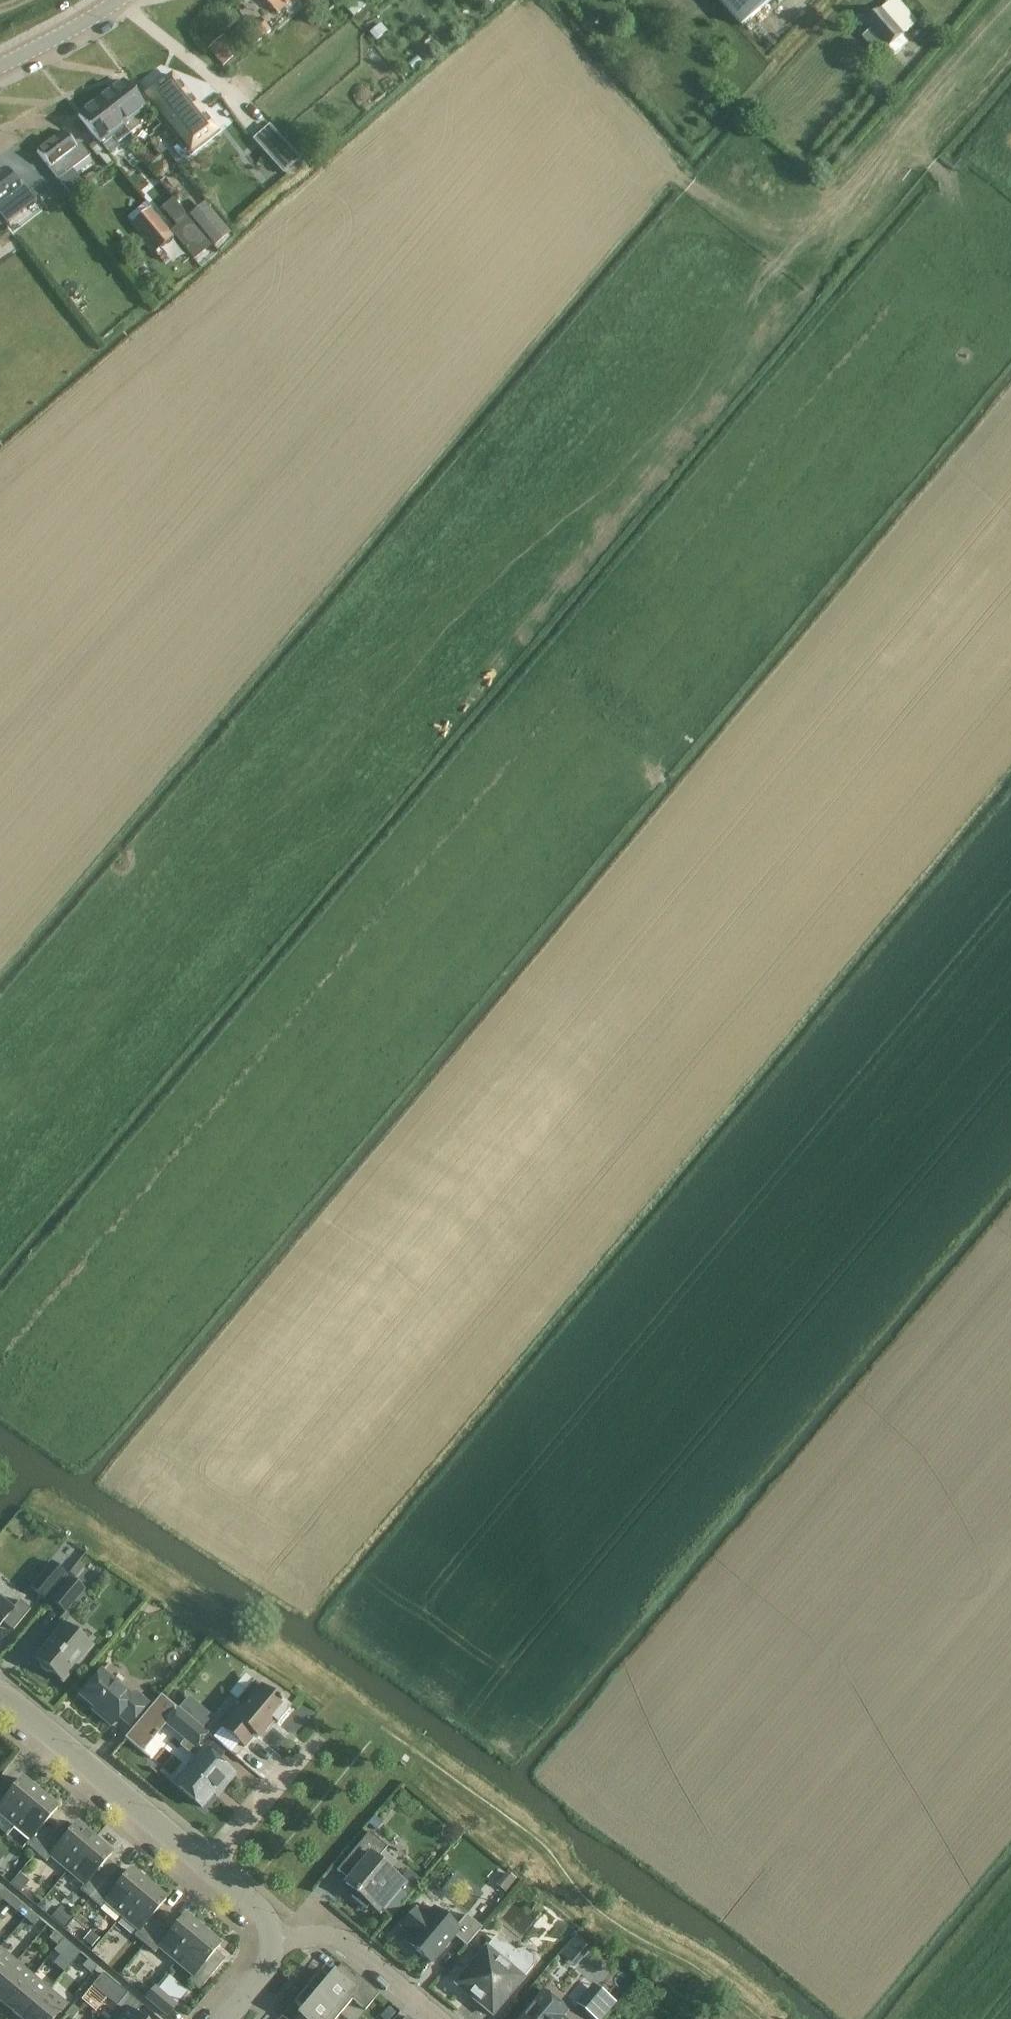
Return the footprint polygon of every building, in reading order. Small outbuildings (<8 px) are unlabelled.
[(295,0),(266,0),(279,14),(295,0)] [(354,17),(368,5),(364,0),(339,0),(354,17)] [(742,25),(772,0),(720,0),(742,25)] [(893,2),(883,10),(868,23),(888,47),(914,26),(893,2)] [(246,32),(257,45),(272,32),(262,19),(246,32)] [(382,24),(370,34),(377,42),(388,32),(382,24)] [(223,51),(217,57),(225,66),(232,60),(223,51)] [(416,56),(407,63),(413,70),(422,63),(416,56)] [(176,133),(190,151),(202,142),(214,133),(172,76),(170,78),(147,95),(176,133)] [(100,99),(95,103),(106,117),(112,112),(123,127),(129,135),(130,136),(137,130),(138,122),(135,117),(138,115),(144,111),(122,83),(100,99)] [(220,94),(203,107),(218,126),(234,113),(220,94)] [(83,113),(78,116),(81,120),(100,144),(111,136),(118,144),(124,140),(129,135),(123,127),(112,112),(106,117),(95,103),(83,113)] [(269,127),(253,141),(283,175),(299,161),(269,127)] [(76,148),(65,134),(64,132),(37,152),(58,180),(90,157),(80,145),(76,148)] [(0,177),(0,219),(6,227),(36,203),(21,183),(15,188),(6,176),(4,174),(0,177)] [(173,199),(162,208),(177,227),(188,217),(173,199)] [(204,204),(189,216),(214,247),(229,236),(204,204)] [(127,219),(132,224),(130,225),(154,255),(174,237),(151,208),(150,209),(145,205),(127,219)] [(177,227),(170,232),(194,261),(212,246),(188,217),(177,227)] [(40,1576),(30,1589),(45,1601),(66,1575),(51,1563),(40,1576)] [(65,1613),(84,1591),(70,1579),(51,1601),(65,1613)] [(3,1623),(13,1631),(31,1610),(20,1601),(13,1609),(0,1599),(0,1627),(3,1623)] [(36,1659),(63,1681),(91,1647),(64,1625),(36,1659)] [(102,1672),(81,1697),(101,1714),(99,1716),(111,1727),(119,1717),(129,1726),(148,1704),(136,1694),(133,1698),(102,1672)] [(230,1717),(221,1728),(229,1735),(245,1748),(255,1736),(258,1738),(272,1721),(277,1725),(290,1709),(275,1696),(263,1687),(262,1688),(254,1681),(236,1703),(239,1707),(230,1717)] [(161,1696),(125,1739),(142,1753),(178,1710),(161,1696)] [(195,1748),(197,1745),(207,1734),(179,1710),(167,1725),(186,1741),(195,1748)] [(203,1750),(197,1745),(195,1748),(186,1741),(182,1745),(197,1757),(174,1785),(201,1808),(219,1787),(222,1790),(234,1775),(204,1750),(203,1750)] [(14,1825),(39,1795),(22,1780),(7,1798),(0,1792),(0,1813),(14,1825)] [(39,1795),(14,1825),(31,1839),(25,1846),(36,1854),(52,1835),(43,1828),(57,1810),(39,1795)] [(52,1835),(36,1854),(46,1863),(51,1857),(68,1871),(94,1840),(76,1825),(61,1843),(52,1835)] [(350,1856),(337,1871),(349,1881),(346,1885),(355,1893),(351,1897),(367,1910),(370,1905),(380,1913),(382,1910),(391,1917),(406,1899),(422,1881),(409,1870),(398,1883),(388,1875),(391,1872),(377,1861),(387,1848),(369,1833),(350,1856)] [(94,1840),(68,1871),(85,1885),(80,1891),(90,1900),(115,1870),(106,1863),(112,1855),(94,1840)] [(1,1877),(10,1884),(18,1875),(9,1868),(1,1877)] [(115,1870),(90,1900),(100,1908),(105,1902),(122,1916),(148,1886),(130,1871),(124,1878),(115,1870)] [(506,1873),(496,1886),(506,1895),(517,1882),(506,1873)] [(11,1885),(21,1894),(26,1888),(26,1880),(20,1875),(11,1885)] [(148,1886),(122,1916),(139,1930),(134,1937),(145,1945),(160,1926),(151,1919),(166,1901),(148,1886)] [(16,1912),(25,1919),(31,1913),(22,1905),(16,1912)] [(73,1917),(61,1907),(52,1918),(65,1928),(73,1917)] [(415,1910),(414,1911),(401,1926),(412,1936),(406,1943),(431,1964),(454,1936),(466,1947),(479,1932),(482,1928),(466,1915),(457,1926),(435,1908),(426,1919),(415,1910)] [(31,1913),(25,1919),(34,1927),(39,1920),(31,1913)] [(160,1926),(145,1945),(155,1954),(160,1947),(177,1962),(202,1931),(184,1916),(169,1934),(160,1926)] [(202,1931),(177,1962),(194,1976),(189,1982),(199,1991),(224,1962),(214,1954),(220,1946),(202,1931)] [(83,1941),(92,1948),(100,1939),(91,1932),(83,1941)] [(49,1939),(58,1947),(63,1940),(54,1933),(49,1939)] [(497,1936),(472,1965),(459,1980),(460,1982),(458,1985),(470,1995),(473,1992),(481,2000),(478,2004),(492,2016),(533,1967),(532,1965),(531,1957),(525,1952),(517,1953),(506,1943),(497,1936)] [(63,1940),(58,1947),(66,1954),(72,1947),(63,1940)] [(0,1949),(0,1983),(16,1963),(0,1949)] [(91,1975),(97,1968),(88,1961),(82,1967),(91,1975)] [(0,1983),(0,2002),(7,2008),(33,1977),(16,1963),(0,1983)] [(307,1987),(340,2014),(352,2000),(365,2011),(379,1995),(342,1964),(329,1979),(320,1971),(307,1987)] [(92,1987),(117,2007),(128,1995),(103,1974),(92,1987)] [(21,2018),(26,2018),(49,1991),(33,1977),(7,2008),(21,2018)] [(575,2005),(592,2018),(604,2018),(616,2004),(592,1984),(575,2005)] [(296,2018),(336,2018),(340,2014),(307,1987),(294,2003),(303,2010),(296,2018)] [(146,1999),(167,2017),(177,2006),(155,1988),(146,1999)] [(49,1991),(26,2018),(55,2018),(66,2005),(49,1991)] [(523,2016),(521,2018),(563,2018),(561,2017),(566,2012),(543,1993),(523,2016)] [(79,2012),(72,2007),(65,2015),(69,2018),(73,2018),(79,2012)] [(398,2016),(389,2008),(380,2018),(381,2018),(395,2018),(398,2016)] [(127,2009),(119,2018),(139,2018),(127,2009)]
